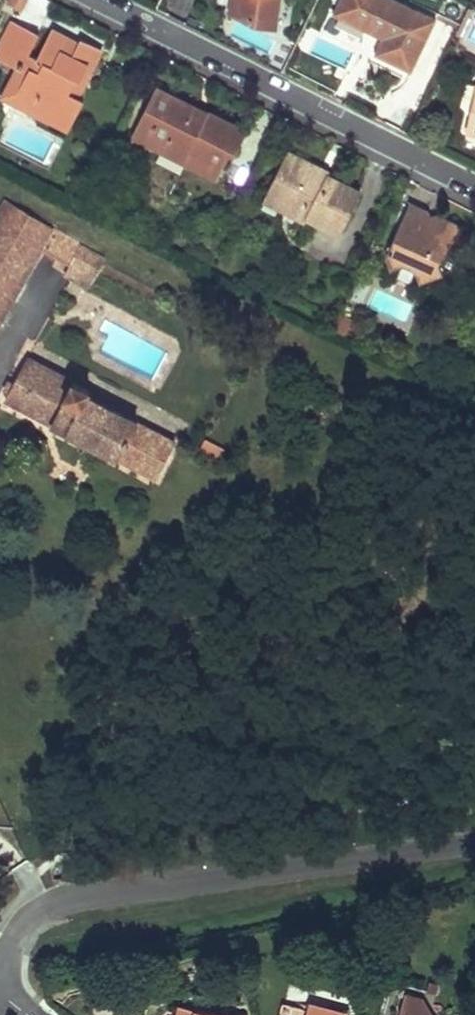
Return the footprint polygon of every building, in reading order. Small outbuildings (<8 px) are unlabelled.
[(28,0),(10,0),(7,7),(23,13),(28,0)] [(236,15),(254,25),(256,17),(275,21),(278,0),(239,0),(236,15)] [(332,14),(371,33),(373,27),(385,32),(383,38),(374,54),(410,71),(436,19),(396,0),(340,0),(332,14)] [(256,17),(254,25),(274,29),(275,21),(256,17)] [(0,43),(0,60),(18,69),(20,64),(29,69),(17,92),(34,101),(30,110),(49,120),(53,112),(72,121),(83,100),(77,96),(60,88),(67,75),(78,81),(96,46),(81,39),(79,43),(51,29),(37,57),(29,53),(39,34),(12,20),(0,43)] [(373,27),(371,33),(383,38),(385,32),(373,27)] [(67,75),(60,88),(77,96),(101,49),(96,46),(78,81),(67,75)] [(18,69),(4,97),(30,110),(34,101),(17,92),(29,69),(20,64),(18,69)] [(157,89),(147,110),(160,116),(151,134),(165,140),(159,150),(186,162),(190,154),(220,169),(228,149),(234,152),(244,131),(209,113),(208,115),(205,122),(193,116),(197,109),(157,89)] [(197,109),(193,116),(205,122),(208,115),(197,109)] [(466,132),(474,134),(474,110),(471,109),(466,132)] [(147,110),(134,137),(159,150),(165,140),(151,134),(160,116),(147,110)] [(53,112),(49,120),(68,130),(72,121),(53,112)] [(287,151),(267,191),(308,211),(305,217),(339,234),(360,193),(326,176),(319,172),(320,169),(287,151)] [(190,154),(186,162),(215,177),(220,169),(190,154)] [(267,191),(263,199),(303,221),(305,217),(308,211),(267,191)] [(0,214),(0,321),(41,250),(71,267),(64,278),(89,292),(106,260),(7,202),(0,214)] [(409,203),(385,254),(391,266),(402,262),(416,269),(419,280),(457,267),(452,252),(463,228),(436,216),(433,222),(423,218),(426,212),(409,203)] [(337,316),(331,328),(346,336),(352,324),(337,316)] [(27,360),(6,401),(155,480),(174,446),(86,400),(89,393),(27,360)] [(424,1006),(415,1005),(415,999),(403,996),(398,1013),(403,1014),(429,1014),(424,1006)] [(179,1007),(177,1014),(195,1014),(196,1011),(179,1007)]
